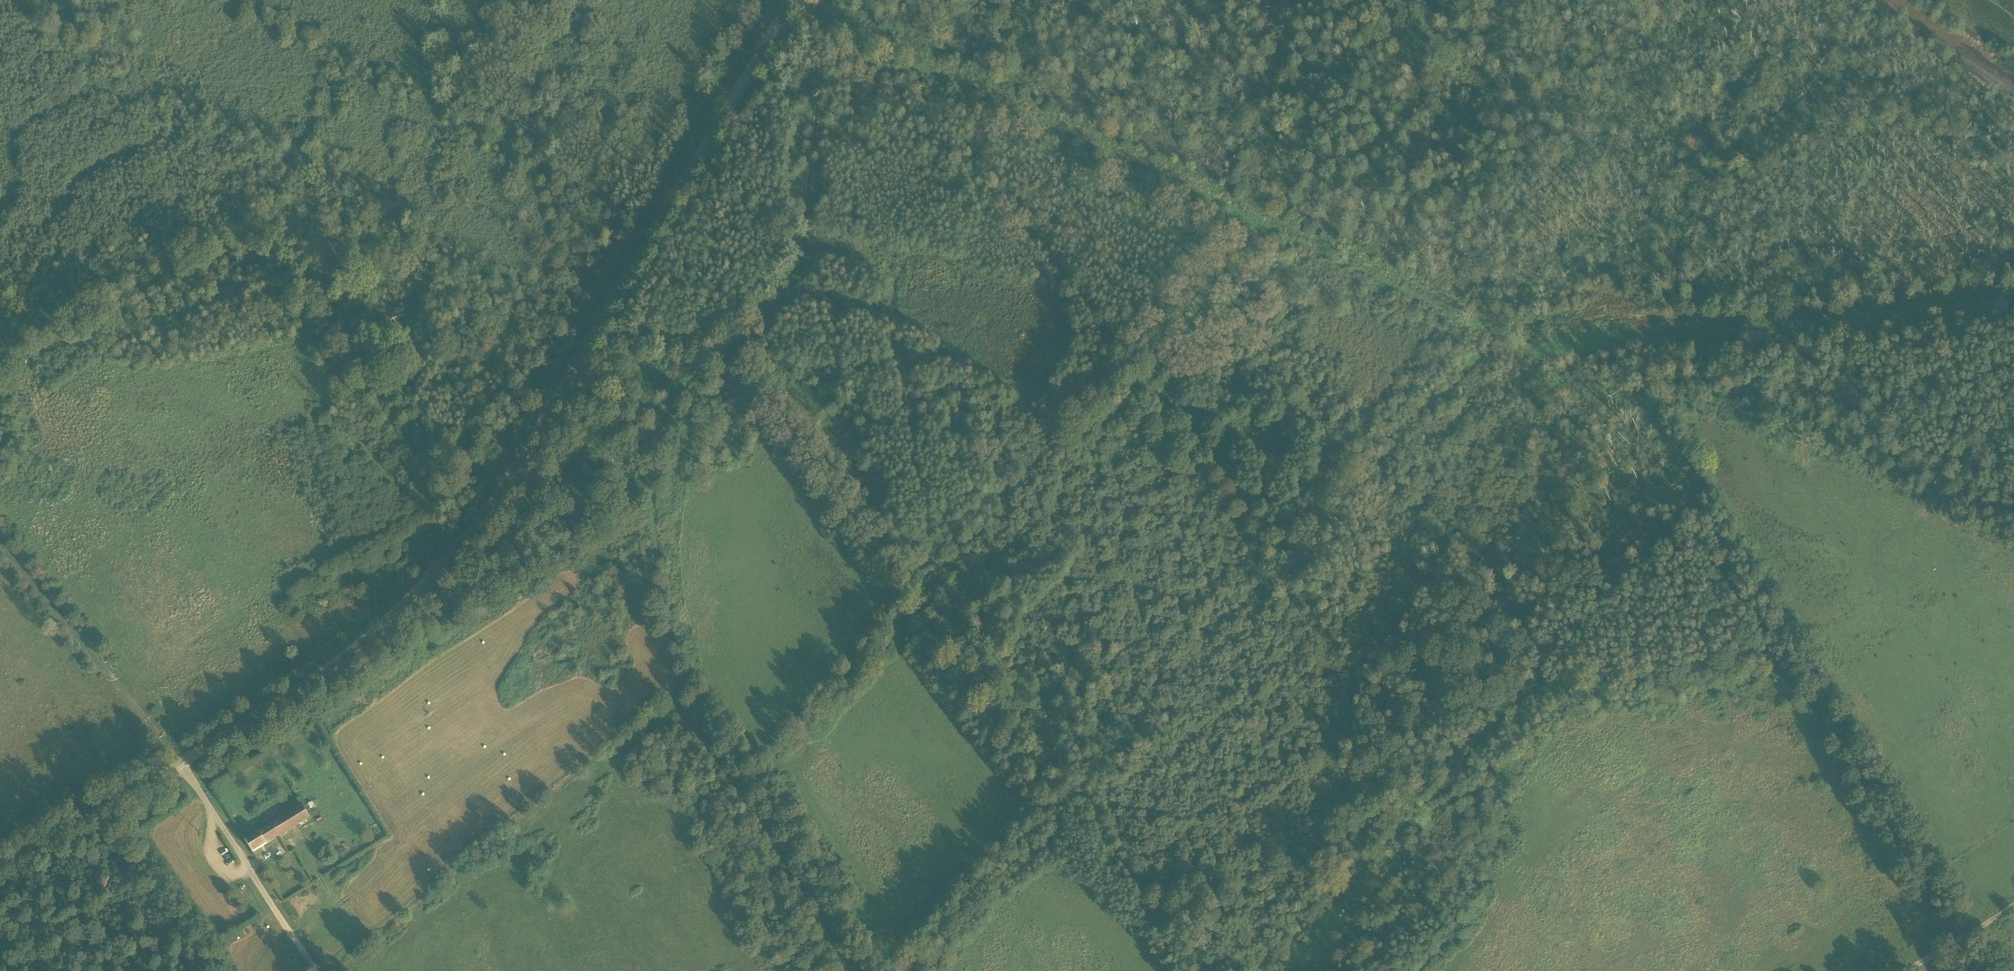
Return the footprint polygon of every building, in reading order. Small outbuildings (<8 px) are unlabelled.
[(302,806),(245,841),(252,853),(309,818),(302,806)]
